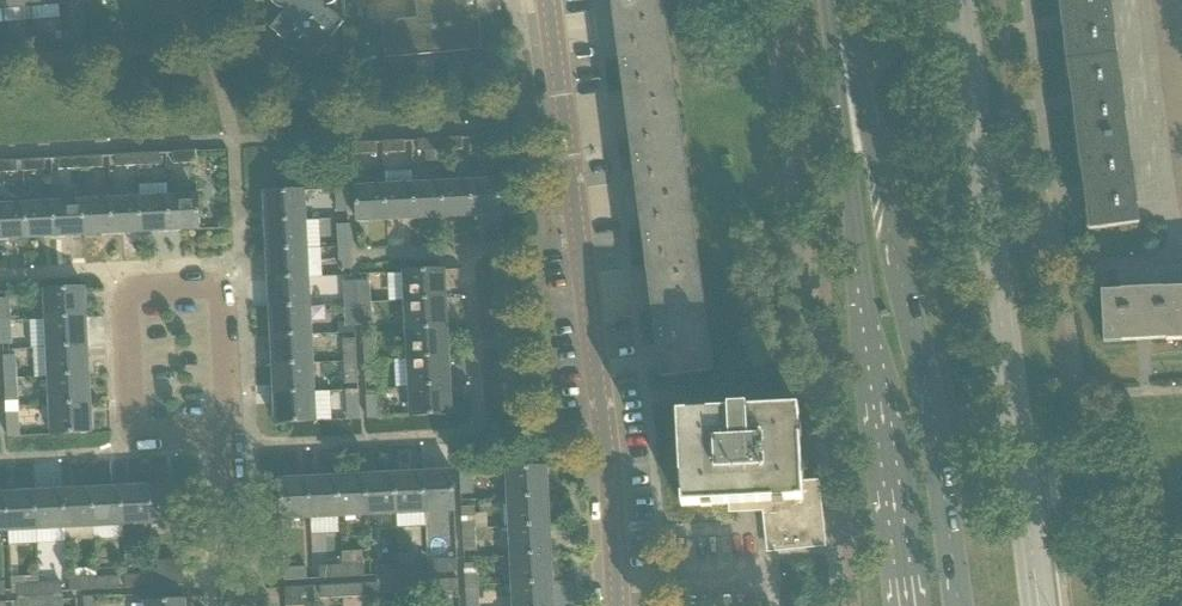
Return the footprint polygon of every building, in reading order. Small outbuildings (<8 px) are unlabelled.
[(2,9),(31,6),(30,0),(2,0),(2,9)] [(271,0),(272,2),(273,4),(274,5),(276,6),(278,7),(281,8),(284,9),(284,12),(283,12),(270,28),(293,48),(292,48),(310,63),(325,46),(324,45),(344,22),(328,9),(327,8),(327,5),(329,5),(332,4),(335,2),(336,0),(271,0)] [(417,18),(380,21),(384,58),(433,53),(433,47),(438,46),(438,53),(481,49),(479,18),(467,19),(466,0),(416,0),(417,18)] [(636,169),(664,377),(711,371),(662,0),(618,0),(619,7),(615,8),(636,169)] [(1067,62),(1117,55),(1113,22),(1108,23),(1106,11),(1111,11),(1110,0),(1058,0),(1067,62)] [(69,40),(70,51),(93,49),(92,38),(69,40)] [(40,42),(41,54),(64,52),(63,40),(40,42)] [(27,43),(5,45),(7,56),(28,55),(27,43)] [(1067,62),(1078,145),(1128,138),(1123,99),(1118,99),(1117,88),(1122,87),(1117,55),(1067,62)] [(498,136),(475,137),(475,139),(476,150),(499,149),(498,136)] [(463,138),(440,139),(441,151),(464,150),(464,139),(463,138)] [(1128,138),(1078,145),(1089,230),(1140,223),(1135,189),(1130,189),(1129,178),(1134,177),(1128,138)] [(440,139),(418,140),(418,141),(419,152),(425,152),(426,161),(441,160),(441,151),(440,139)] [(405,140),(383,141),(383,153),(406,152),(405,140)] [(353,142),(354,155),(377,153),(376,141),(353,142)] [(196,151),(173,152),(173,164),(196,163),(196,151)] [(160,152),(138,153),(138,166),(161,165),(160,152)] [(138,166),(138,153),(116,155),(116,167),(138,166)] [(103,155),(80,157),(81,169),(103,168),(103,155)] [(81,169),(80,157),(58,158),(59,170),(81,169)] [(45,158),(23,159),(24,172),(46,170),(45,158)] [(17,172),(16,160),(0,161),(0,173),(17,172)] [(501,179),(471,181),(473,215),(502,214),(501,179)] [(471,181),(443,182),(444,217),(473,215),(471,181)] [(443,182),(414,184),(416,218),(444,217),(443,182)] [(414,184),(385,185),(387,220),(416,218),(414,184)] [(387,220),(385,185),(356,187),(358,221),(387,220)] [(348,189),(337,189),(338,212),(349,212),(348,189)] [(263,193),(265,222),(305,220),(304,191),(263,193)] [(198,195),(169,197),(170,231),(199,230),(198,195)] [(169,197),(140,198),(142,233),(170,231),(169,197)] [(140,198),(111,199),(113,234),(142,233),(140,198)] [(111,199),(83,201),(84,236),(113,234),(111,199)] [(83,201),(54,202),(56,237),(84,236),(83,201)] [(54,202),(25,204),(27,239),(56,237),(54,202)] [(25,204),(0,205),(0,240),(27,239),(25,204)] [(305,220),(265,222),(266,251),(307,249),(321,248),(320,221),(305,222),(305,220)] [(350,225),(339,225),(340,247),(351,247),(350,225)] [(351,247),(340,247),(341,269),(352,268),(351,247)] [(266,251),(268,280),(308,277),(307,249),(266,251)] [(405,271),(406,301),(445,299),(443,269),(405,271)] [(268,280),(269,308),(310,306),(308,277),(268,280)] [(369,281),(357,282),(358,303),(370,303),(369,281)] [(346,282),(347,304),(358,303),(357,282),(346,282)] [(1148,288),(1148,293),(1136,294),(1136,288),(1102,290),(1104,342),(1181,338),(1181,286),(1148,288)] [(43,290),(45,319),(86,317),(84,288),(43,290)] [(10,321),(8,299),(0,300),(0,321),(10,321)] [(406,301),(408,329),(446,327),(445,299),(406,301)] [(358,303),(347,304),(348,326),(359,326),(358,303)] [(358,303),(359,326),(371,325),(370,303),(358,303)] [(269,308),(271,337),(311,335),(310,306),(269,308)] [(45,319),(46,348),(87,346),(86,317),(45,319)] [(10,321),(0,321),(0,344),(11,343),(10,321)] [(408,329),(409,358),(448,356),(446,327),(408,329)] [(271,337),(273,366),(313,363),(311,335),(271,337)] [(364,339),(364,360),(376,360),(375,339),(364,339)] [(345,340),(346,361),(357,361),(356,340),(345,340)] [(46,348),(48,377),(89,374),(87,346),(46,348)] [(15,356),(4,357),(5,379),(16,378),(15,356)] [(409,358),(411,387),(449,384),(448,356),(409,358)] [(376,360),(364,360),(365,384),(378,383),(376,360)] [(357,361),(346,361),(347,385),(358,384),(357,361)] [(273,366),(274,394),(315,392),(313,363),(273,366)] [(48,377),(49,405),(91,403),(89,374),(48,377)] [(16,378),(5,379),(6,401),(17,401),(16,378)] [(449,384),(411,387),(412,416),(451,414),(449,384)] [(315,392),(274,394),(276,423),(316,421),(315,392)] [(366,396),(368,419),(380,418),(378,395),(366,396)] [(347,396),(346,396),(347,419),(348,419),(360,419),(359,396),(347,396)] [(91,403),(49,405),(51,435),(92,433),(91,403)] [(798,408),(769,409),(748,411),(748,407),(729,408),(728,408),(729,412),(677,415),(682,506),(772,501),(773,513),(775,551),(824,546),(817,479),(802,480),(798,408)] [(18,413),(7,414),(8,437),(19,436),(18,413)] [(506,468),(508,498),(548,496),(546,466),(506,468)] [(452,470),(423,472),(425,513),(455,511),(452,470)] [(471,470),(460,470),(461,495),(472,494),(471,470)] [(423,472),(394,474),(397,514),(425,513),(423,472)] [(394,474),(366,475),(368,516),(397,514),(394,474)] [(366,475),(337,477),(339,517),(368,516),(366,475)] [(337,477),(309,478),(311,519),(312,535),(340,534),(339,517),(337,477)] [(311,519),(309,478),(279,480),(281,520),(311,519)] [(178,486),(149,487),(151,524),(180,522),(178,486)] [(149,487),(121,489),(123,525),(151,524),(149,487)] [(121,489),(92,490),(94,527),(95,540),(123,538),(123,525),(121,489)] [(92,490),(63,492),(65,528),(66,541),(95,540),(94,527),(92,490)] [(63,492),(35,493),(37,530),(65,528),(63,492)] [(35,493),(6,495),(8,531),(37,530),(35,493)] [(0,495),(0,531),(8,531),(6,495),(0,495)] [(508,498),(509,526),(550,524),(548,496),(508,498)] [(461,507),(463,529),(476,528),(475,506),(461,507)] [(509,526),(511,555),(551,553),(550,524),(509,526)] [(475,528),(463,529),(464,552),(476,551),(475,528)] [(511,555),(512,584),(553,582),(551,553),(511,555)] [(154,561),(154,573),(183,572),(182,559),(154,561)] [(435,562),(435,573),(458,572),(457,560),(435,562)] [(464,564),(465,586),(479,585),(478,563),(464,564)] [(365,564),(342,565),(343,579),(366,578),(365,564)] [(343,579),(342,565),(320,566),(320,580),(343,579)] [(423,565),(399,566),(400,579),(423,577),(423,565)] [(377,567),(378,580),(400,579),(399,566),(377,567)] [(284,569),(285,581),(307,580),(307,568),(284,569)] [(184,584),(183,572),(154,573),(155,586),(184,584)] [(125,576),(125,588),(149,586),(149,575),(125,576)] [(120,576),(97,578),(97,591),(120,590),(120,576)] [(400,579),(400,592),(424,591),(423,577),(400,579)] [(97,591),(97,578),(74,579),(75,592),(97,591)] [(400,579),(378,580),(378,594),(400,592),(400,579)] [(458,579),(435,580),(436,593),(458,591),(458,579)] [(513,605),(554,605),(553,582),(512,584),(513,605)] [(62,583),(39,584),(40,597),(63,596),(62,583)] [(17,586),(17,598),(40,597),(39,584),(17,586)] [(366,584),(343,585),(344,598),(367,597),(366,584)] [(343,585),(321,586),(321,587),(321,599),(344,598),(343,585)] [(465,586),(466,605),(480,605),(479,585),(465,586)] [(285,588),(286,600),(286,605),(315,605),(314,587),(308,587),(299,588),(285,588)] [(40,597),(41,605),(64,605),(63,596),(40,597)] [(17,598),(18,605),(41,605),(40,597),(17,598)] [(84,605),(97,605),(97,597),(83,597),(84,605)]
